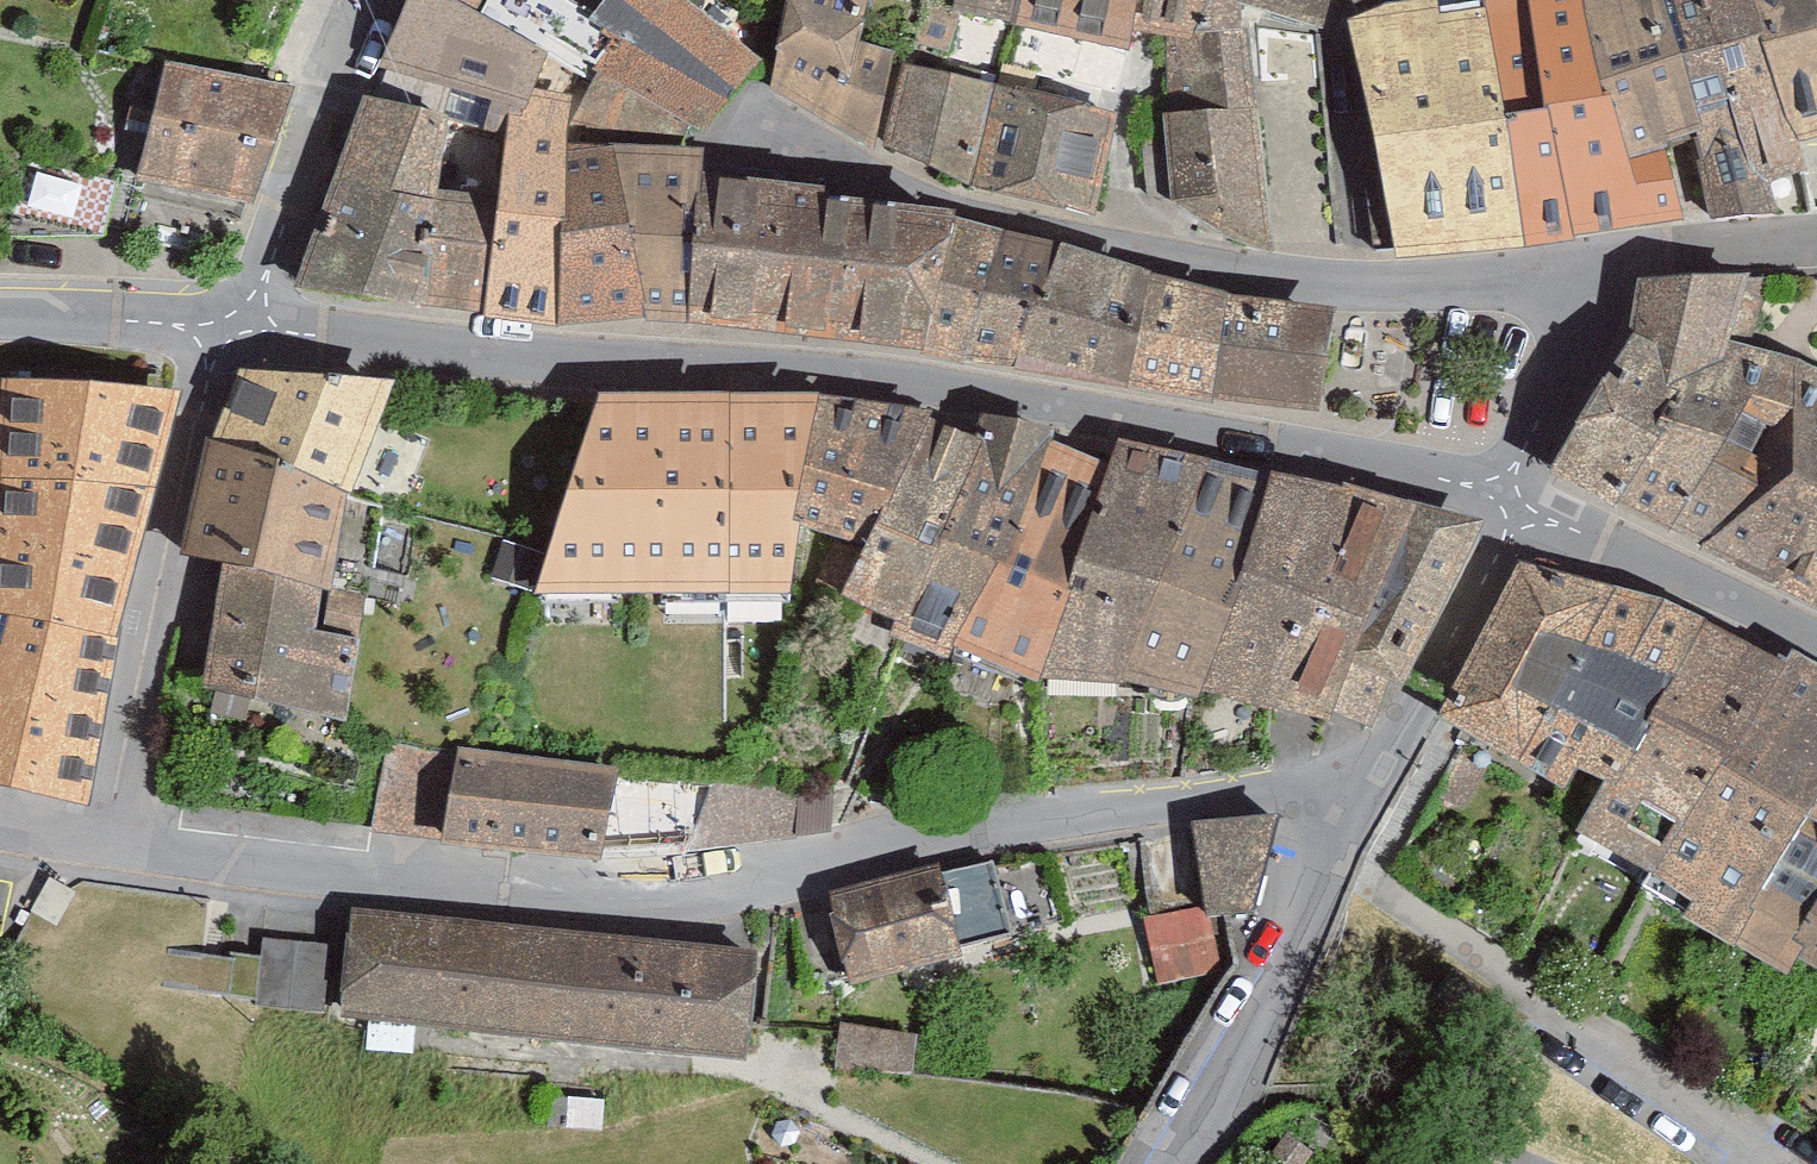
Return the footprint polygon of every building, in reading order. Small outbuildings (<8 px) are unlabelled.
[(1321,324),(1211,300),(920,218),(800,201),(803,190),(690,178),(691,159),(671,157),(553,149),(556,100),(517,93),(518,56),(474,34),(490,0),(387,0),(366,71),(490,110),(472,204),(418,199),(429,121),(346,93),(264,304),(669,332),(911,354),(999,378),(1197,409),(1307,423),(1321,324)] [(547,54),(581,82),(553,149),(671,157),(679,134),(741,76),(657,0),(589,0),(547,54)] [(775,87),(870,141),(893,55),(861,47),(870,0),(790,0),(775,87)] [(949,5),(1017,21),(1022,0),(950,0),(949,5)] [(1135,0),(1022,0),(1017,21),(1124,46),(1130,22),(1135,0)] [(1130,22),(1158,28),(1195,36),(1209,0),(1135,0),(1130,22)] [(1195,36),(1248,33),(1247,7),(1320,30),(1329,0),(1209,0),(1195,36)] [(1475,15),(1423,22),(1419,0),(1368,0),(1335,25),(1347,187),(1381,263),(1516,255),(1673,225),(1657,152),(1676,145),(1702,218),(1764,217),(1757,185),(1791,176),(1787,151),(1816,144),(1816,0),(1473,0),(1475,15)] [(1270,249),(1248,33),(1195,36),(1158,28),(1171,198),(1223,235),(1270,249)] [(1087,212),(1111,108),(908,67),(886,147),(973,188),(1087,212)] [(242,223),(274,102),(160,72),(127,192),(242,223)] [(100,236),(110,188),(23,168),(7,240),(100,236)] [(1623,286),(1605,349),(1537,478),(1816,624),(1816,392),(1728,349),(1753,280),(1623,286)] [(242,372),(215,441),(348,499),(392,382),(242,372)] [(0,384),(0,477),(147,489),(169,400),(0,384)] [(793,520),(825,390),(599,390),(535,591),(775,598),(793,520)] [(930,409),(825,390),(793,520),(864,543),(930,409)] [(979,429),(930,409),(864,543),(842,595),(898,619),(979,429)] [(982,420),(979,429),(898,619),(893,634),(953,659),(957,649),(1047,440),(1052,429),(982,420)] [(1106,463),(1047,440),(957,649),(1032,681),(1106,463)] [(215,441),(192,559),(225,568),(329,591),(348,499),(215,441)] [(1114,441),(1106,463),(1032,681),(1117,680),(1198,461),(1114,441)] [(1269,478),(1198,461),(1117,680),(1195,696),(1200,682),(1269,478)] [(147,489),(0,477),(0,613),(50,622),(114,633),(147,489)] [(1340,488),(1269,478),(1200,682),(1269,705),(1340,488)] [(1405,503),(1340,488),(1269,705),(1316,713),(1405,503)] [(1475,520),(1405,503),(1316,713),(1376,724),(1475,520)] [(1772,651),(1760,672),(1642,603),(1496,562),(1416,733),(1566,805),(1544,845),(1669,900),(1658,924),(1816,1005),(1816,678),(1772,651)] [(339,714),(356,596),(329,591),(225,568),(202,693),(339,714)] [(50,622),(0,613),(0,780),(11,782),(50,622)] [(114,633),(50,622),(11,782),(78,798),(114,633)] [(601,778),(370,749),(358,828),(590,856),(603,820),(682,821),(681,852),(829,837),(829,781),(692,789),(601,778)] [(1134,922),(1145,991),(1216,978),(1207,931),(1229,928),(1258,829),(1172,837),(1181,913),(1134,922)] [(809,900),(831,984),(1000,941),(978,856),(809,900)] [(326,948),(263,942),(256,1007),(730,1055),(741,945),(331,904),(326,948)] [(911,1043),(836,1027),(828,1069),(903,1084),(911,1043)]
